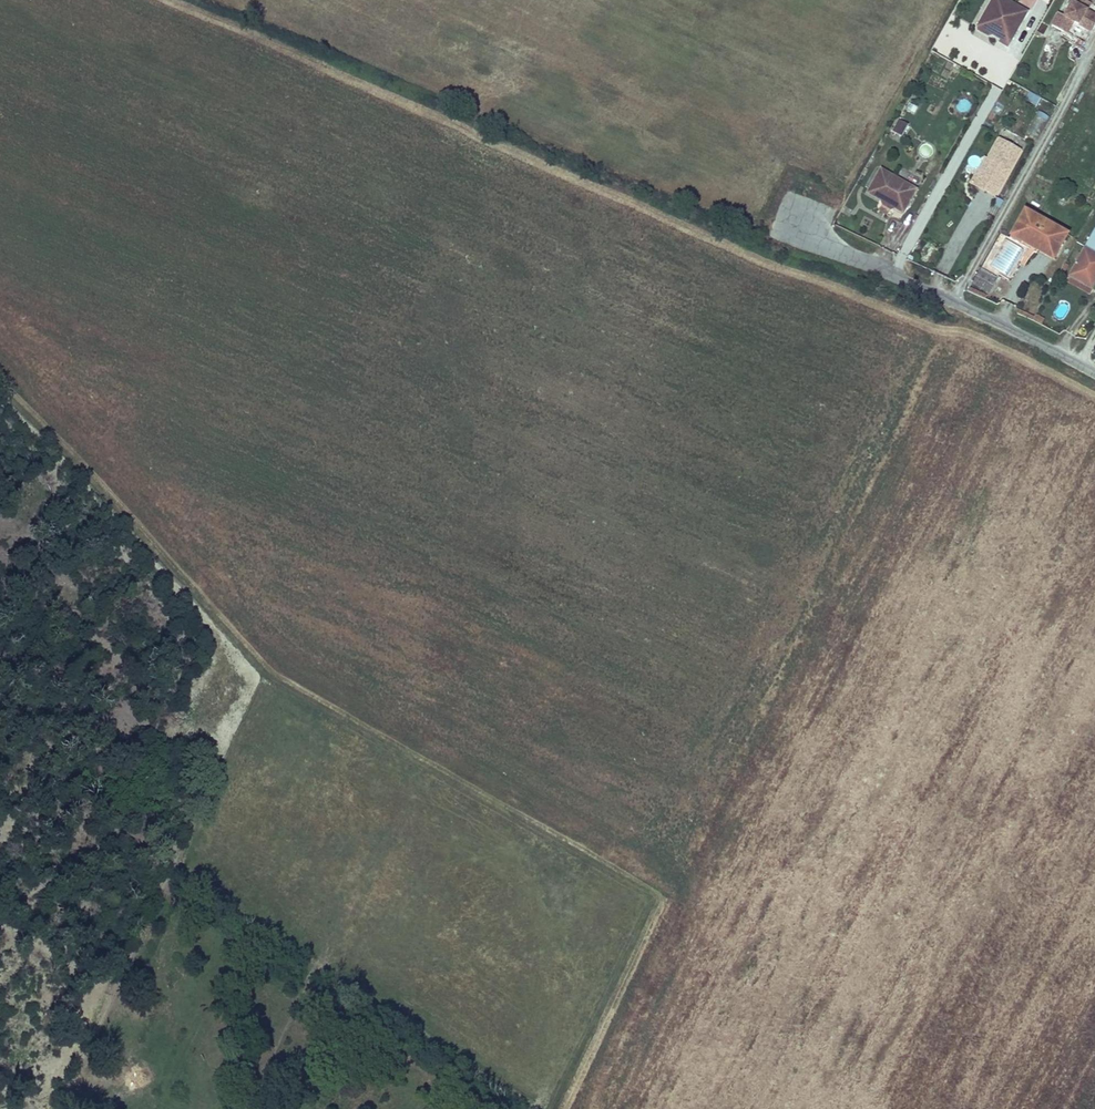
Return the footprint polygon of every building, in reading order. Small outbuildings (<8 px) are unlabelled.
[(986,4),(974,24),(984,30),(986,29),(989,31),(988,32),(996,37),(994,41),(1002,45),(1022,10),(1006,0),(1002,7),(995,3),(992,8),(986,4)] [(1081,0),(1080,0),(1069,20),(1062,16),(1054,29),(1066,36),(1073,23),(1078,25),(1087,30),(1089,25),(1094,28),(1094,16),(1091,14),(1094,8),(1081,0)] [(1066,36),(1070,38),(1078,25),(1073,23),(1066,36)] [(984,35),(988,32),(989,31),(986,29),(984,30),(974,24),(974,29),(984,35)] [(1011,85),(1007,93),(1015,97),(1019,89),(1011,85)] [(1028,103),(1037,107),(1041,99),(1032,95),(1028,103)] [(903,123),(897,135),(907,140),(913,129),(903,123)] [(1024,151),(1005,141),(992,162),(994,163),(987,176),(996,181),(989,195),(996,199),(1024,151)] [(990,160),(975,187),(989,195),(996,181),(987,176),(994,163),(992,162),(990,160)] [(884,172),(872,196),(908,216),(921,192),(884,172)] [(1010,239),(1037,254),(1039,251),(1055,260),(1069,234),(1026,211),(1010,239)] [(1071,276),(1082,283),(1084,279),(1094,285),(1094,233),(1071,276)] [(991,294),(999,280),(983,271),(975,286),(991,294)] [(1094,285),(1084,279),(1082,283),(1093,289),(1094,285)]
